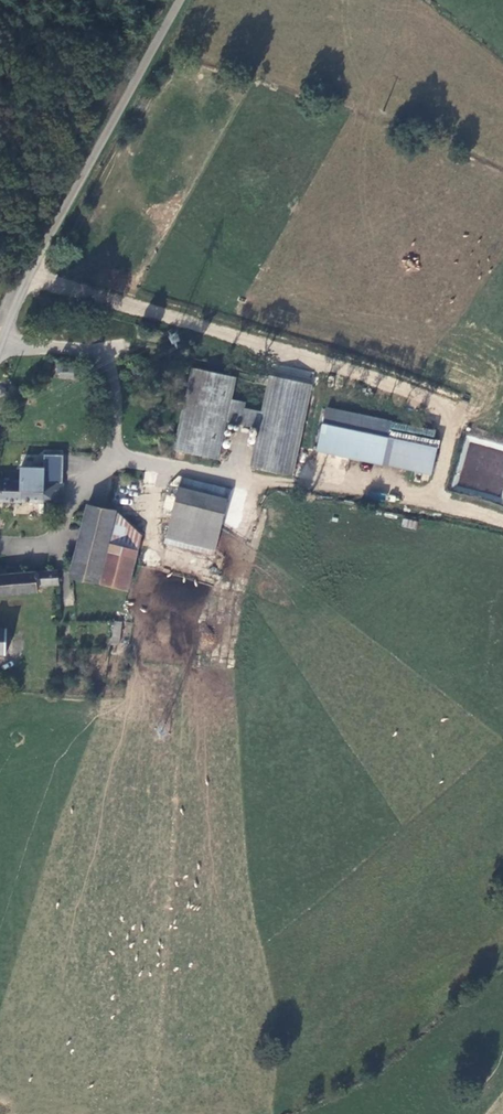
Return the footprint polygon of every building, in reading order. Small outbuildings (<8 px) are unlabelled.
[(73,379),(74,364),(56,363),(55,378),(73,379)] [(270,375),(270,376),(267,386),(261,413),(244,408),(245,402),(231,399),(236,376),(193,367),(176,449),(218,459),(227,420),(260,429),(253,466),(294,475),(313,385),(270,375)] [(267,386),(270,376),(256,373),(254,384),(267,386)] [(318,450),(336,453),(341,427),(324,423),(318,450)] [(341,427),(336,453),(415,471),(421,444),(341,427)] [(438,447),(421,444),(415,471),(432,474),(438,447)] [(23,458),(22,466),(41,467),(42,459),(23,458)] [(60,482),(60,481),(50,482),(42,482),(42,470),(20,470),(19,481),(0,481),(0,503),(10,504),(60,504),(60,482)] [(226,500),(179,488),(164,543),(213,556),(226,500)] [(116,512),(87,505),(69,578),(97,585),(116,512)] [(141,536),(116,512),(97,585),(127,592),(141,536)] [(415,529),(417,521),(403,518),(401,526),(415,529)] [(58,584),(57,571),(48,572),(40,573),(41,586),(58,584)] [(37,592),(35,573),(0,576),(0,596),(37,592)] [(122,623),(113,622),(111,645),(119,646),(122,623)]
